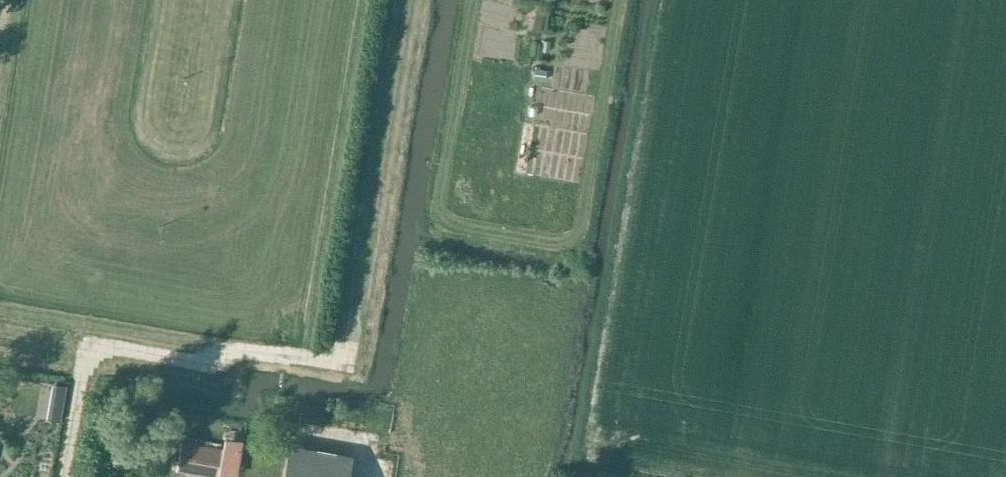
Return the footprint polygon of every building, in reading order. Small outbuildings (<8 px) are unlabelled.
[(534,19),(542,21),(544,13),(536,12),(534,19)] [(544,79),(545,70),(534,69),(533,78),(544,79)] [(177,466),(216,473),(221,449),(181,442),(177,466)] [(351,454),(289,443),(283,476),(347,476),(351,454)]
